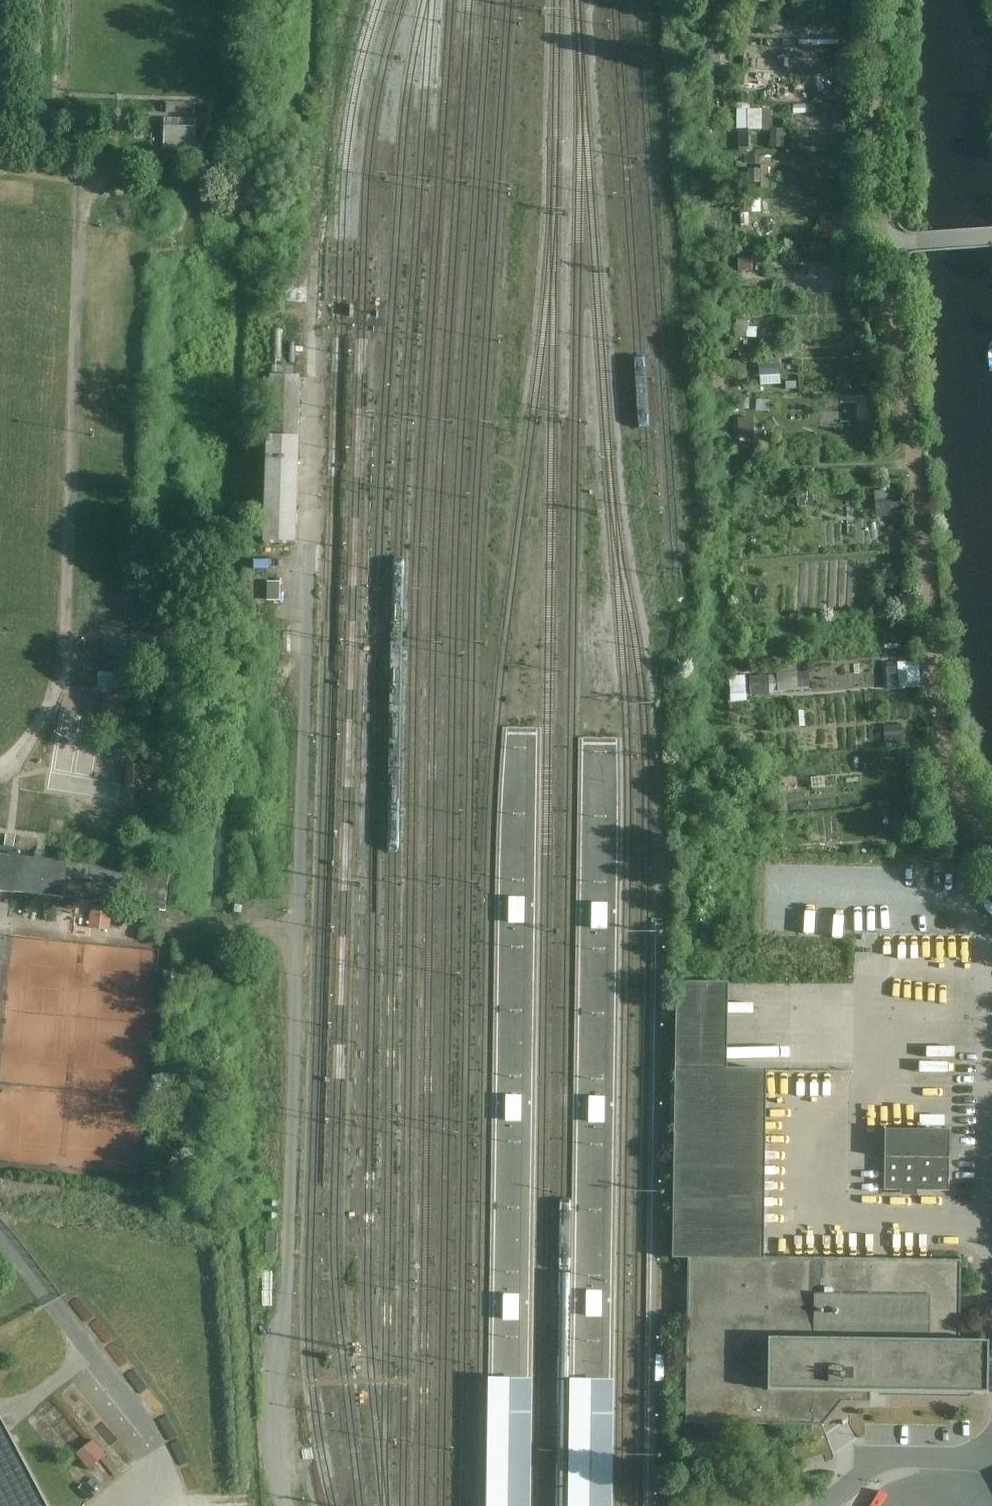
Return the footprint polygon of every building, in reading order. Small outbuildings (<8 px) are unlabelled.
[(192,118),(162,118),(162,149),(192,149),(192,118)] [(294,315),(295,297),(287,296),(286,315),(294,315)] [(294,543),(298,375),(265,375),(261,542),(294,543)] [(924,686),(922,661),(890,663),(891,688),(924,686)] [(734,674),(735,700),(753,699),(751,673),(734,674)] [(104,674),(104,686),(125,686),(125,674),(104,674)] [(6,894),(67,899),(70,866),(42,863),(19,861),(20,854),(0,852),(0,894),(6,894)] [(527,900),(509,900),(509,927),(527,927),(527,900)] [(609,906),(592,906),(592,933),(609,933),(609,906)] [(728,987),(677,987),(675,1258),(688,1258),(686,1423),(823,1424),(844,1400),(873,1400),(873,1391),(991,1393),(991,1336),(962,1336),(964,1259),(768,1255),(767,1073),(728,1074),(728,987)] [(524,1098),(506,1098),(506,1125),(524,1125),(524,1098)] [(607,1099),(590,1099),(589,1126),(607,1126),(607,1099)] [(953,1133),(887,1133),(886,1185),(952,1186),(953,1133)] [(605,1293),(587,1293),(587,1320),(605,1320),(605,1293)] [(522,1297),(504,1297),(504,1324),(522,1324),(522,1297)] [(661,1359),(657,1359),(657,1385),(660,1385),(666,1385),(666,1359),(661,1359)] [(533,1383),(491,1383),(490,1505),(531,1505),(533,1383)] [(615,1383),(572,1383),(569,1505),(615,1505),(615,1383)] [(5,1421),(0,1411),(0,1505),(50,1505),(5,1421)] [(102,1439),(83,1450),(93,1467),(112,1456),(102,1439)]
